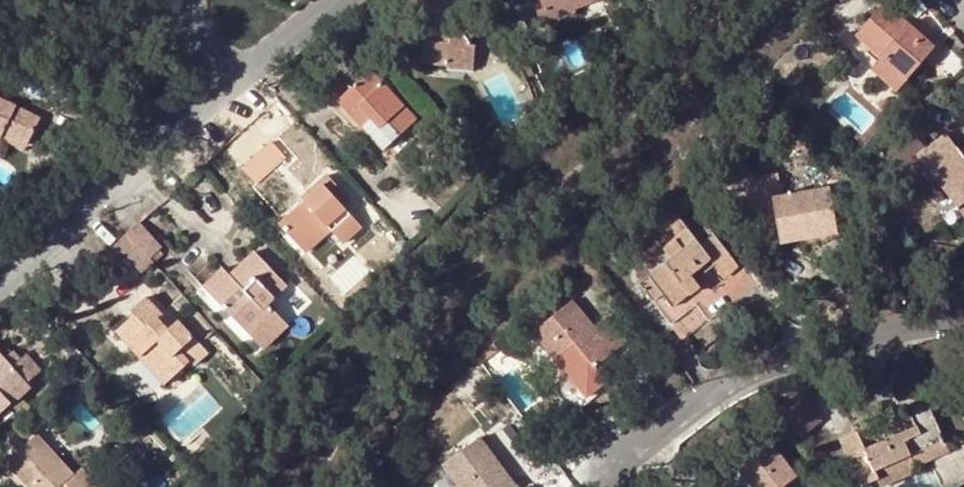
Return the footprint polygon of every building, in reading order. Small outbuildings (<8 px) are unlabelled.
[(448,68),(449,61),(465,64),(467,45),(467,44),(482,31),(457,0),(424,0),(412,10),(430,32),(430,42),(425,43),(422,65),(448,68)] [(544,10),(537,12),(542,23),(598,2),(597,0),(572,0),(544,10)] [(544,10),(572,0),(541,0),(544,10)] [(882,3),(856,35),(882,57),(872,69),(895,91),(906,78),(933,47),(882,3)] [(449,61),(448,68),(473,72),(476,46),(467,45),(465,64),(449,61)] [(371,73),(338,102),(383,151),(415,121),(371,73)] [(2,134),(26,147),(39,119),(0,99),(0,139),(2,134)] [(0,139),(24,152),(26,147),(2,134),(0,139)] [(956,149),(945,134),(916,158),(963,218),(963,202),(962,203),(933,167),(956,149)] [(956,149),(933,167),(962,203),(963,202),(963,149),(960,153),(956,149)] [(776,173),(744,179),(753,227),(775,222),(775,219),(801,214),(806,239),(836,233),(827,188),(781,197),(776,173)] [(310,196),(304,202),(278,226),(294,243),(319,220),(327,228),(343,245),(361,228),(346,212),(353,204),(326,176),(307,193),(310,196)] [(301,200),(304,202),(310,196),(307,193),(301,200)] [(662,294),(673,308),(699,289),(689,276),(709,261),(715,269),(730,259),(711,234),(698,245),(675,215),(661,225),(674,242),(656,254),(652,247),(639,257),(651,275),(638,285),(650,302),(662,294)] [(319,220),(294,243),(302,251),(327,228),(319,220)] [(162,251),(139,224),(129,233),(155,263),(162,257),(159,254),(162,251)] [(154,263),(129,233),(105,254),(113,263),(122,254),(140,275),(154,263)] [(254,253),(229,278),(210,296),(226,312),(231,307),(237,312),(232,318),(255,341),(279,317),(267,305),(286,286),(254,253)] [(730,259),(715,269),(722,279),(737,268),(730,259)] [(210,296),(229,278),(222,270),(203,289),(210,296)] [(699,289),(673,308),(680,318),(706,299),(699,289)] [(155,322),(161,317),(145,299),(131,312),(135,317),(116,333),(139,358),(148,351),(172,378),(189,363),(179,351),(195,338),(180,322),(172,329),(166,334),(155,322)] [(553,359),(585,399),(608,381),(595,365),(626,339),(607,315),(591,328),(570,301),(532,333),(553,359)] [(231,307),(226,312),(232,318),(237,312),(231,307)] [(172,329),(161,317),(155,322),(166,334),(172,329)] [(279,317),(255,341),(262,349),(287,326),(279,317)] [(148,351),(139,358),(164,386),(172,378),(148,351)] [(30,389),(26,384),(41,370),(26,353),(18,361),(12,368),(5,362),(0,356),(0,415),(30,389)] [(13,355),(5,362),(12,368),(18,361),(13,355)] [(823,421),(805,397),(783,413),(801,437),(823,421)] [(924,402),(908,410),(915,427),(865,450),(856,432),(838,440),(857,479),(873,472),(880,486),(882,486),(916,472),(909,454),(941,439),(924,402)] [(9,442),(18,453),(33,439),(23,428),(9,442)] [(18,453),(5,465),(25,486),(63,486),(74,477),(37,436),(33,439),(18,453)] [(458,486),(514,486),(478,437),(441,465),(458,486)] [(949,457),(941,439),(909,454),(916,472),(949,457)] [(769,445),(737,468),(752,486),(783,486),(795,478),(769,445)] [(441,465),(435,469),(448,486),(458,486),(441,465)] [(74,477),(63,486),(96,486),(81,471),(74,477)]
